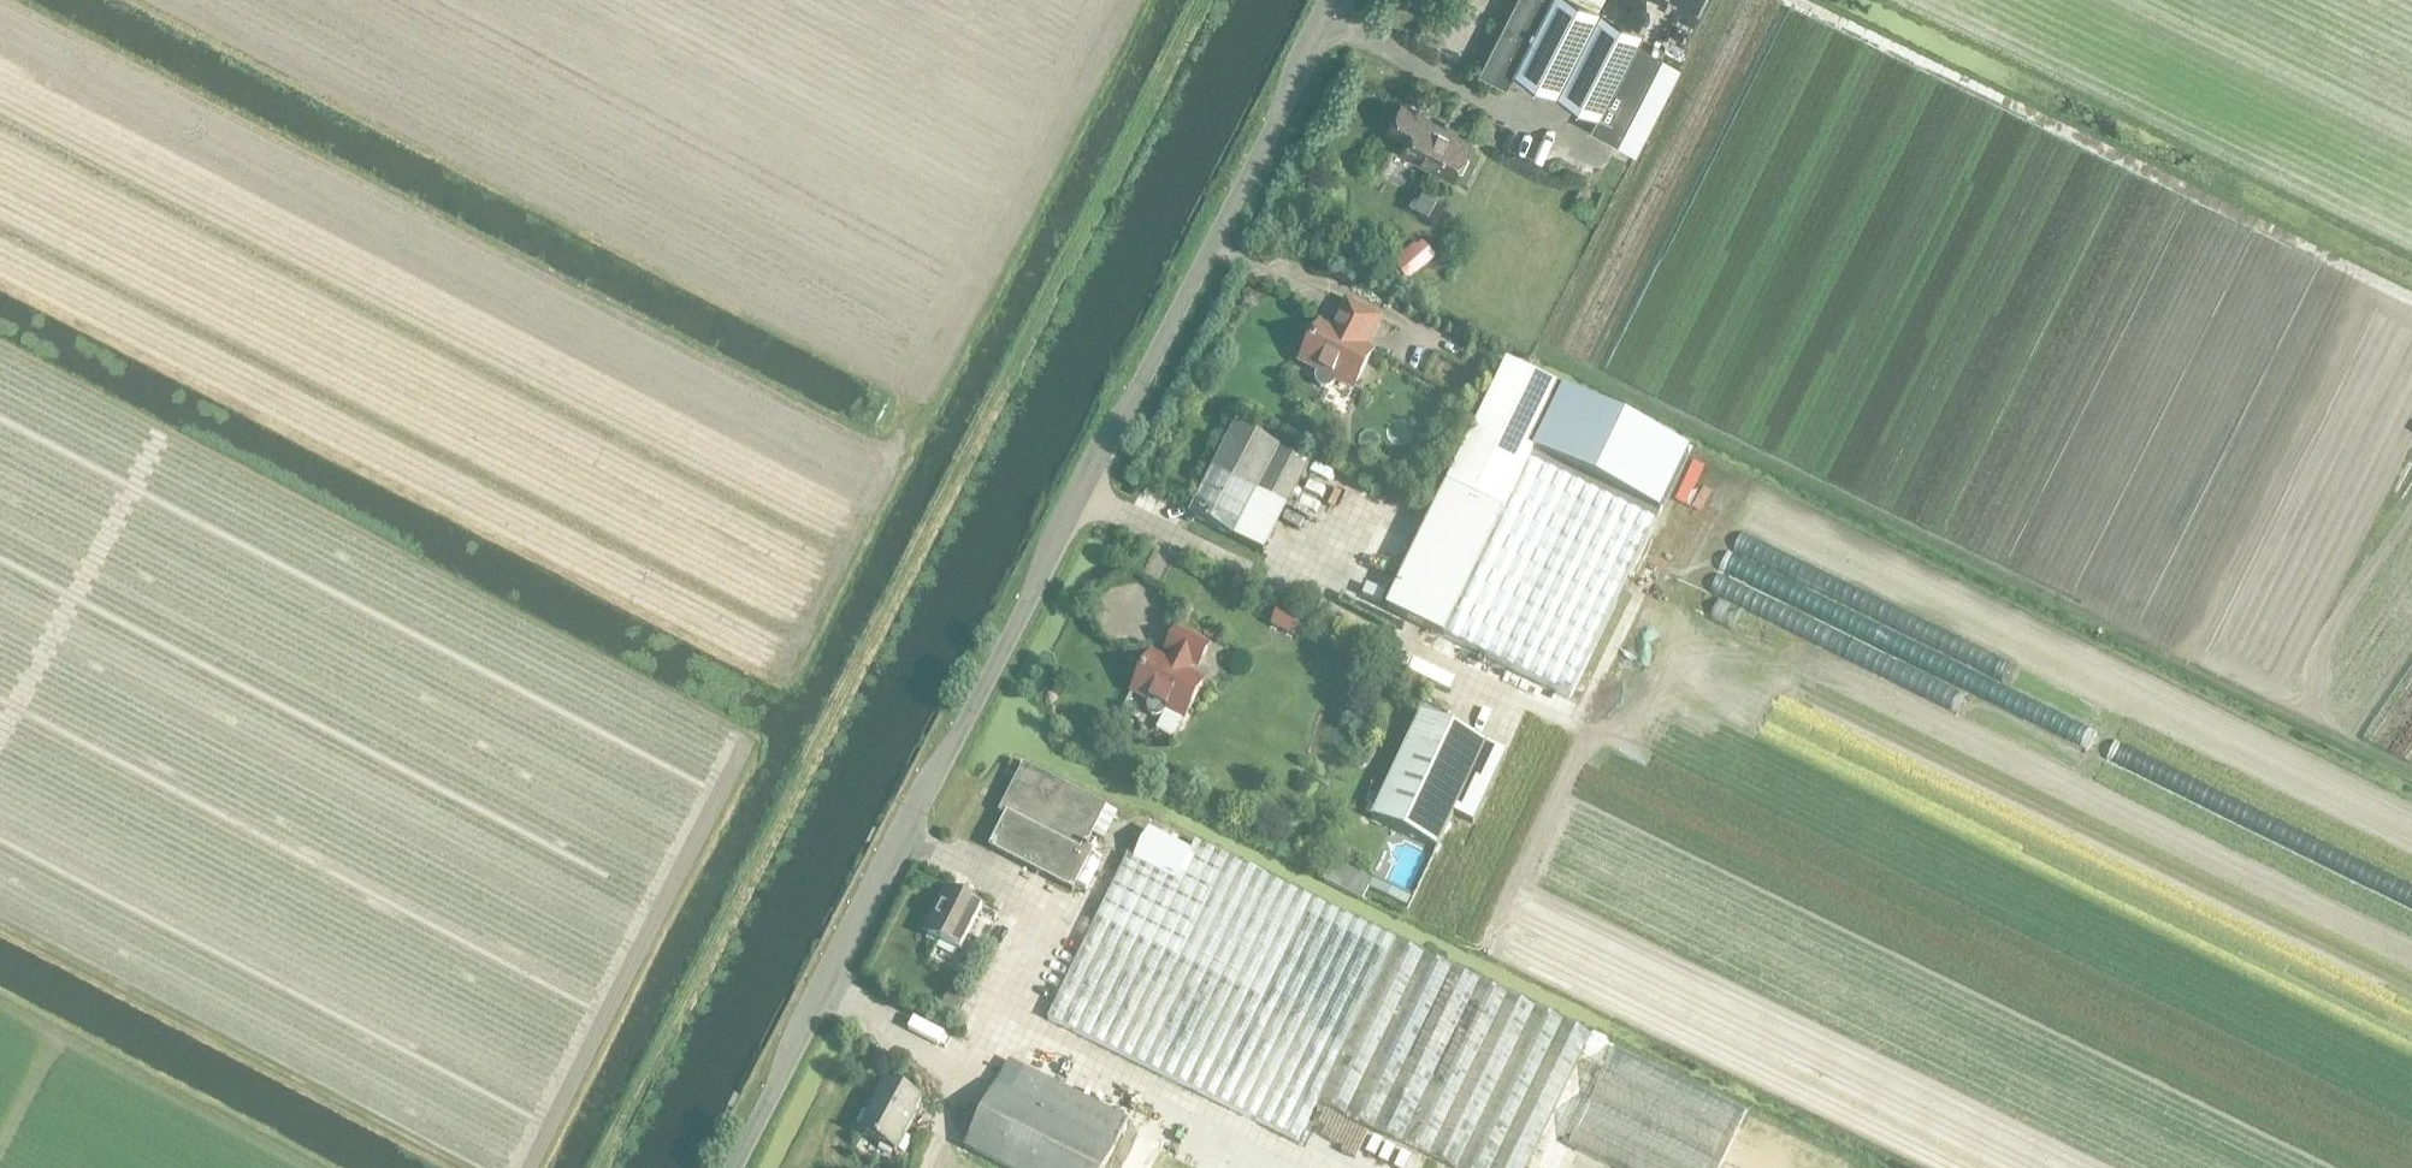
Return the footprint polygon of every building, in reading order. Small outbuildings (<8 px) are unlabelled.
[(1478,71),(1506,85),(1513,71),(1597,114),(1590,128),(1618,142),(1662,54),(1637,42),(1645,27),(1591,0),(1515,0),(1478,71)] [(1698,14),(1705,0),(1669,0),(1698,14)] [(1422,112),(1401,102),(1388,129),(1405,138),(1400,150),(1451,176),(1470,140),(1421,115),(1422,112)] [(1411,211),(1432,218),(1444,186),(1423,179),(1411,211)] [(1415,275),(1436,258),(1423,243),(1417,248),(1413,244),(1407,249),(1411,253),(1396,266),(1414,287),(1421,281),(1415,275)] [(1320,387),(1325,388),(1330,386),(1333,382),(1335,378),(1353,387),(1371,353),(1362,349),(1377,320),(1347,304),(1332,333),(1319,327),(1302,361),(1318,369),(1316,374),(1315,379),(1317,383),(1320,387)] [(1689,454),(1506,366),(1387,609),(1570,698),(1689,454)] [(1309,465),(1279,450),(1280,449),(1234,426),(1188,515),(1233,539),(1257,492),(1286,508),(1309,465)] [(1303,618),(1280,607),(1271,626),(1294,637),(1303,618)] [(1151,717),(1156,718),(1160,717),(1163,713),(1166,709),(1166,708),(1184,718),(1202,684),(1184,674),(1191,662),(1198,665),(1207,648),(1175,632),(1166,649),(1174,653),(1167,666),(1150,657),(1132,691),(1149,700),(1147,704),(1146,709),(1147,714),(1151,717)] [(1371,818),(1437,849),(1486,744),(1420,713),(1371,818)] [(1073,890),(1092,853),(1107,861),(1128,820),(1105,809),(1024,767),(999,813),(1006,817),(990,847),(1073,890)] [(1316,1102),(1454,1167),(1526,1167),(1590,1034),(1395,941),(1195,843),(1191,851),(1149,829),(1133,859),(1127,856),(1047,1020),(1297,1141),(1316,1102)] [(1364,896),(1373,875),(1335,858),(1326,880),(1364,896)] [(946,891),(925,933),(959,951),(981,909),(946,891)] [(1569,1146),(1618,1167),(1716,1167),(1744,1104),(1613,1047),(1569,1146)] [(1115,1145),(1128,1119),(1010,1060),(997,1086),(995,1085),(965,1147),(1008,1167),(1106,1167),(1117,1146),(1115,1145)] [(914,1114),(921,1100),(884,1080),(874,1098),(877,1100),(871,1110),(869,1109),(857,1132),(895,1153),(917,1115),(914,1114)]
